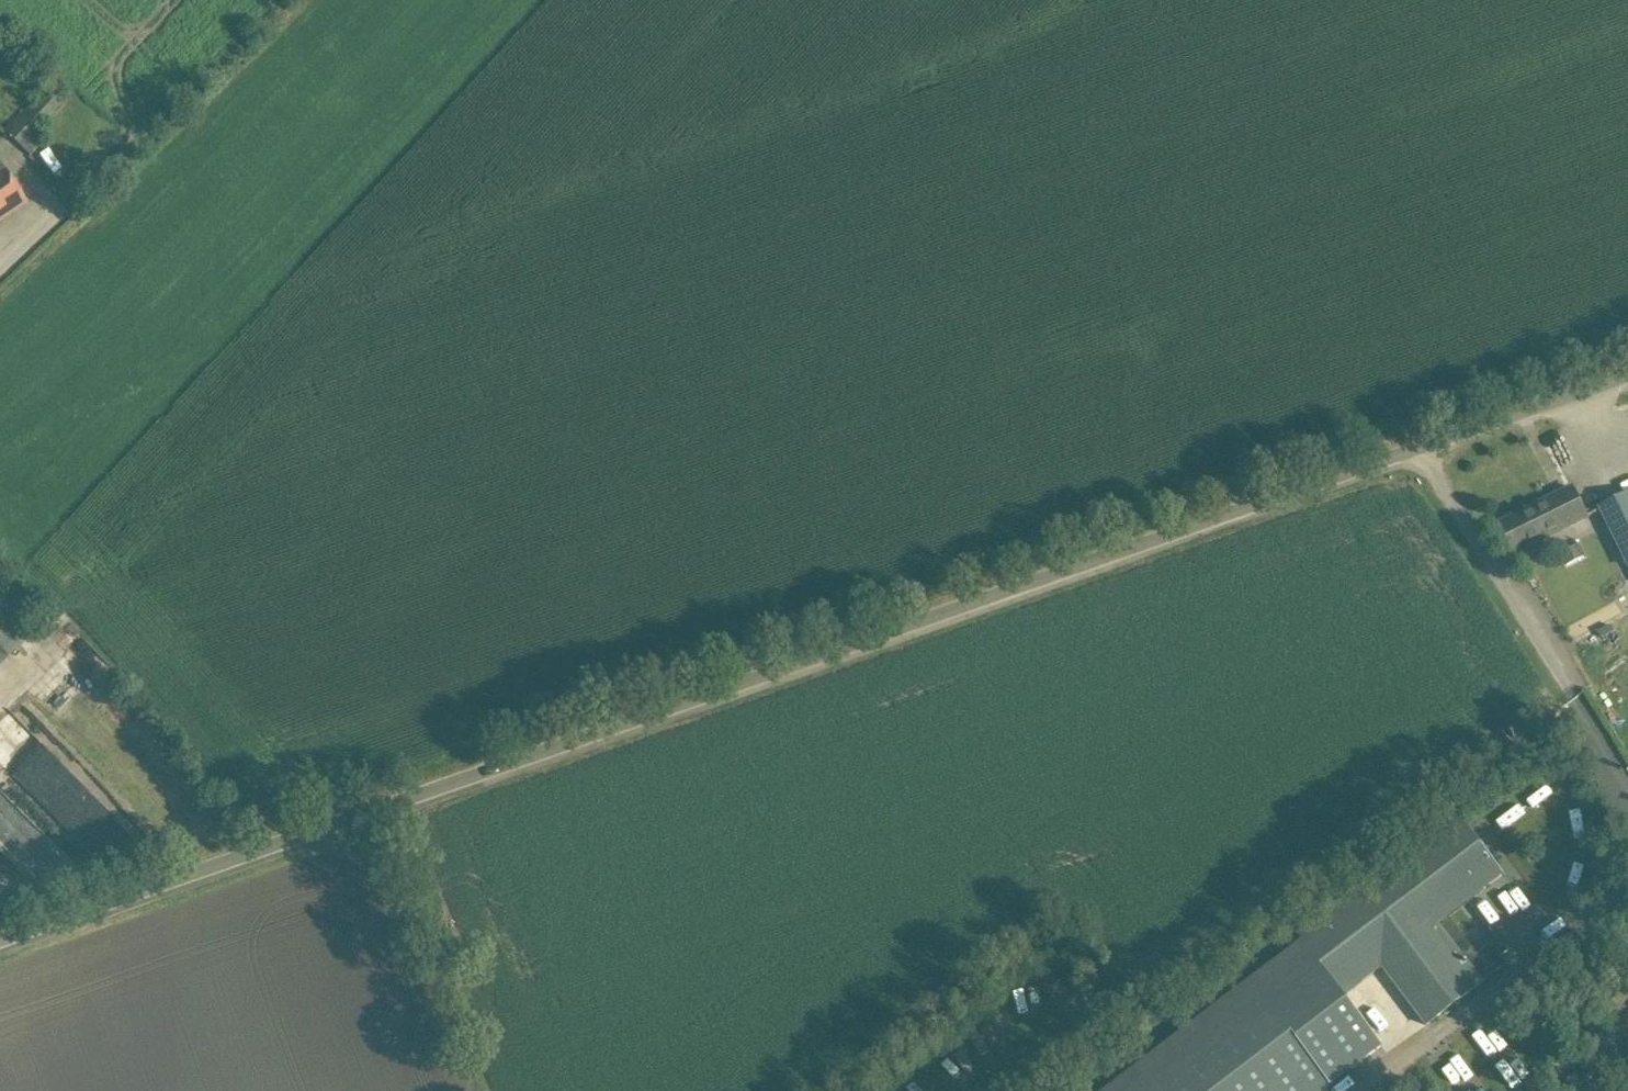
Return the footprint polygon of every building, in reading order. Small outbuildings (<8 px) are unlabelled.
[(30,157),(43,143),(33,133),(61,103),(45,88),(3,131),(30,157)] [(26,202),(4,168),(0,170),(0,219),(26,202)] [(1227,421),(1236,412),(1224,399),(1215,408),(1227,421)] [(1514,554),(1587,517),(1572,488),(1499,524),(1514,554)] [(1601,508),(1627,564),(1627,495),(1601,508)] [(1567,565),(1586,556),(1579,543),(1560,551),(1567,565)] [(0,603),(0,665),(31,635),(0,603)] [(1610,626),(1597,633),(1601,639),(1613,632),(1610,626)] [(1476,955),(1447,916),(1502,875),(1455,813),(1297,932),(1302,939),(1343,995),(1381,966),(1425,1025),(1504,965),(1500,960),(1512,951),(1501,936),(1476,955)] [(9,842),(55,887),(77,866),(31,820),(9,842)] [(1469,939),(1479,931),(1463,910),(1453,918),(1469,939)] [(1302,939),(1101,1090),(1320,1090),(1381,1045),(1343,995),(1302,939)]
